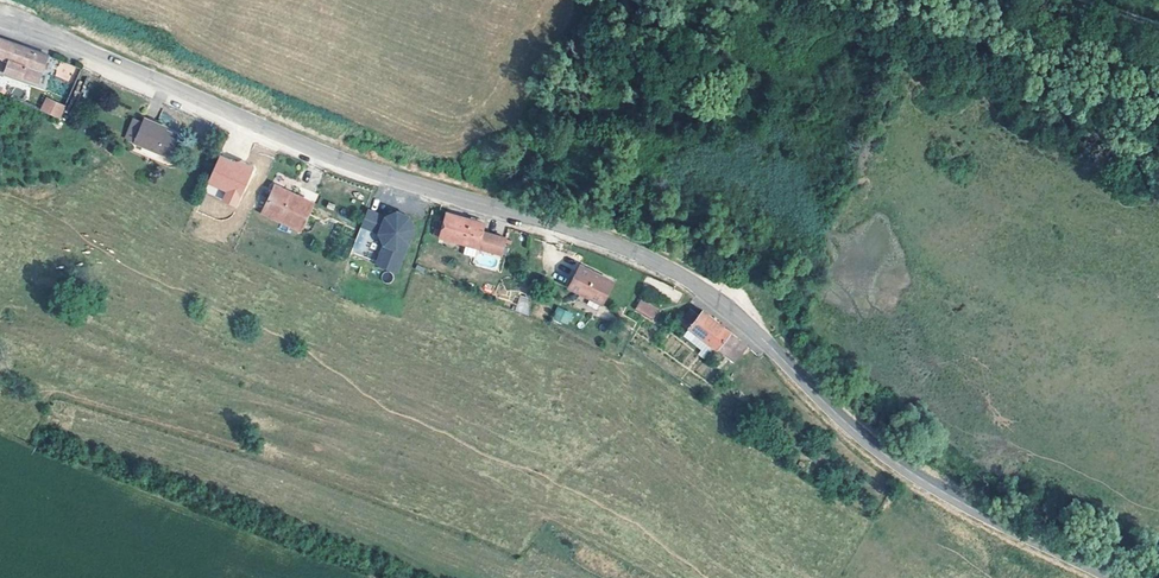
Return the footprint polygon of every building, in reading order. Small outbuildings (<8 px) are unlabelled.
[(48,55),(0,39),(0,71),(38,84),(48,55)] [(54,76),(70,82),(76,67),(60,61),(54,76)] [(43,100),(38,112),(55,120),(61,108),(43,100)] [(148,119),(139,137),(172,151),(181,130),(164,122),(165,120),(150,113),(148,119)] [(130,133),(139,137),(148,119),(139,115),(130,133)] [(219,153),(205,191),(214,195),(216,189),(224,192),(220,201),(237,208),(254,167),(219,153)] [(300,221),(312,197),(277,179),(264,202),(300,221)] [(374,259),(394,269),(416,226),(407,216),(394,213),(382,218),(365,209),(358,225),(375,234),(382,244),(374,259)] [(446,214),(440,236),(495,252),(500,235),(478,230),(480,223),(446,214)] [(449,256),(448,262),(462,265),(463,261),(459,260),(461,253),(454,252),(453,257),(449,256)] [(602,304),(614,281),(584,266),(581,272),(578,270),(570,287),(602,304)] [(518,296),(516,313),(529,314),(530,297),(518,296)] [(640,300),(635,309),(654,319),(659,310),(640,300)] [(552,321),(569,325),(572,311),(556,307),(552,321)] [(728,355),(741,340),(704,312),(701,316),(692,310),(682,323),(689,328),(690,328),(690,327),(728,355)] [(741,340),(728,355),(736,361),(748,345),(741,340)]
